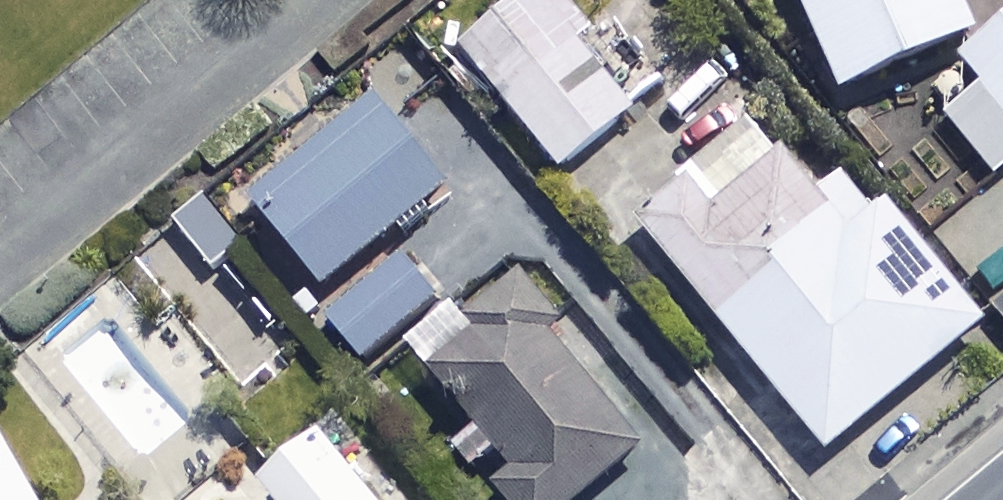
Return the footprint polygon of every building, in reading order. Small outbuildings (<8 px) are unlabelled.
[(567,0),(530,0),(467,51),(567,173),(667,91),(615,28),(600,40),(567,0)] [(967,0),(806,0),(850,98),(984,38),(967,0)] [(967,64),(988,90),(951,120),(999,179),(1002,176),(1002,35),(967,64)] [(456,190),(400,120),(313,189),(297,168),(256,201),(328,292),(456,190)] [(818,202),(759,129),(643,223),(832,456),(990,328),(860,168),(818,202)] [(245,250),(210,199),(176,223),(211,274),(245,250)] [(442,302),(404,259),(332,322),(369,365),(442,302)] [(505,455),(519,472),(498,489),(507,499),(589,499),(648,451),(512,287),(471,321),(482,334),(436,372),(480,425),(451,449),(476,478),(505,455)] [(0,434),(0,499),(49,499),(8,427),(0,434)] [(359,427),(274,496),(277,499),(420,499),(359,427)]
